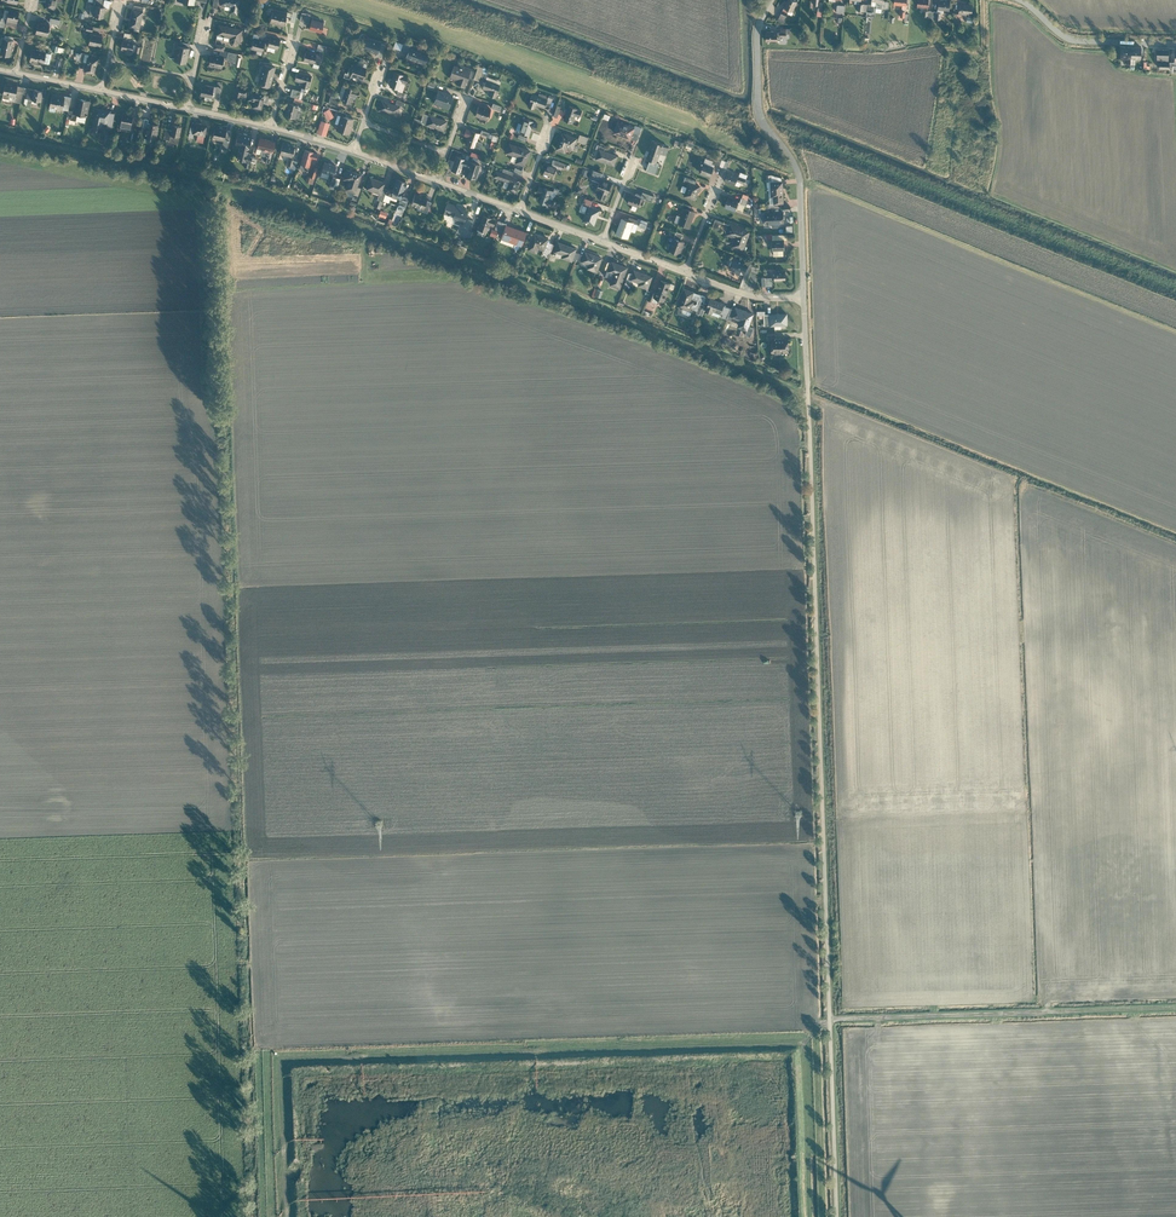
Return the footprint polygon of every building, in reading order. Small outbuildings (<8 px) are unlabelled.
[(45,8),(55,11),(57,0),(47,0),(45,8)] [(91,14),(104,17),(106,6),(102,6),(103,0),(94,0),(91,14)] [(220,4),(231,6),(230,11),(237,13),(240,0),(221,0),(220,4)] [(798,0),(787,0),(778,19),(784,22),(790,9),(794,11),(799,0),(798,0)] [(812,5),(818,6),(818,12),(823,12),(823,3),(818,3),(818,0),(812,0),(812,5)] [(938,9),(951,10),(951,0),(939,0),(938,9)] [(975,4),(961,2),(959,14),(974,15),(975,4)] [(874,4),(859,3),(858,11),(873,12),(874,4)] [(846,6),(838,5),(837,12),(845,13),(846,6)] [(133,8),(130,26),(140,28),(143,10),(133,8)] [(272,8),(269,22),(284,25),(287,11),(272,8)] [(941,11),(923,9),(923,16),(940,18),(941,11)] [(9,10),(6,23),(16,25),(19,12),(9,10)] [(301,19),(309,21),(312,13),(303,11),(301,19)] [(325,20),(311,17),(309,29),(323,32),(325,20)] [(38,22),(36,33),(48,35),(50,25),(38,22)] [(243,29),(219,24),(217,34),(231,37),(230,43),(240,45),(243,29)] [(780,31),(768,30),(768,40),(779,40),(780,31)] [(91,33),(88,44),(100,47),(103,36),(91,33)] [(253,36),(250,49),(262,51),(265,38),(253,36)] [(279,38),(269,36),(267,46),(277,48),(279,38)] [(365,36),(362,47),(378,53),(381,42),(365,36)] [(10,56),(13,39),(0,37),(0,44),(3,45),(1,54),(10,56)] [(123,39),(121,48),(132,50),(134,42),(123,39)] [(172,60),(187,62),(190,44),(176,41),(172,60)] [(408,45),(405,57),(425,63),(429,51),(408,45)] [(1122,47),(1121,58),(1131,59),(1132,47),(1122,47)] [(1132,47),(1131,59),(1141,59),(1141,47),(1132,47)] [(48,52),(31,49),(29,61),(33,62),(32,64),(39,65),(39,63),(46,64),(48,52)] [(317,52),(303,49),(300,61),(314,64),(317,52)] [(1170,69),(1171,50),(1157,50),(1156,62),(1160,62),(1160,69),(1170,69)] [(77,51),(75,59),(83,61),(85,53),(77,51)] [(236,52),(227,51),(226,59),(235,60),(236,52)] [(225,56),(211,52),(208,64),(222,68),(225,56)] [(87,56),(85,71),(96,73),(98,59),(87,56)] [(56,60),(54,68),(61,70),(63,61),(56,60)] [(475,69),(453,62),(448,76),(457,79),(456,83),(465,86),(468,76),(472,78),(475,69)] [(264,63),(261,73),(272,76),(275,66),(264,63)] [(366,67),(352,64),(350,76),(364,79),(366,67)] [(311,74),(297,70),(294,82),(308,86),(311,74)] [(407,76),(393,71),(389,85),(399,88),(401,81),(405,82),(407,76)] [(261,73),(259,83),(269,86),(272,76),(261,73)] [(501,81),(486,76),(482,87),(490,90),(488,94),(495,97),(501,81)] [(427,87),(434,89),(437,82),(430,80),(427,87)] [(220,86),(203,82),(200,94),(218,98),(220,86)] [(18,85),(5,83),(2,100),(11,101),(11,97),(16,98),(18,85)] [(360,97),(362,91),(344,86),(340,100),(349,102),(351,95),(360,97)] [(292,87),(290,95),(299,98),(301,90),(292,87)] [(42,90),(29,88),(26,104),(38,107),(42,90)] [(264,110),(267,94),(236,88),(234,98),(251,102),(250,107),(264,110)] [(449,109),(453,95),(437,90),(432,104),(449,109)] [(550,97),(532,92),(528,106),(535,108),(536,104),(547,107),(550,97)] [(71,97),(52,93),(48,110),(63,113),(65,103),(70,104),(71,97)] [(329,102),(337,104),(340,97),(332,94),(329,102)] [(86,123),(91,101),(78,98),(75,111),(69,110),(67,119),(86,123)] [(288,98),(284,115),(295,118),(300,102),(288,98)] [(393,103),(381,99),(378,110),(398,116),(403,101),(395,99),(393,103)] [(556,99),(552,115),(558,116),(562,101),(556,99)] [(491,108),(478,104),(475,116),(487,120),(491,108)] [(111,109),(96,106),(91,129),(100,131),(102,121),(108,122),(111,109)] [(568,106),(564,120),(573,123),(576,114),(580,116),(581,110),(568,106)] [(330,107),(324,111),(329,119),(335,115),(330,107)] [(132,116),(120,113),(116,135),(128,137),(132,116)] [(443,130),(446,120),(423,113),(422,119),(415,117),(412,127),(419,130),(421,123),(443,130)] [(349,134),(354,118),(341,114),(335,130),(349,134)] [(518,131),(528,134),(530,127),(535,129),(538,121),(523,116),(518,131)] [(327,135),(331,122),(321,119),(318,132),(327,135)] [(191,120),(189,133),(205,136),(208,123),(191,120)] [(616,121),(613,133),(636,140),(640,129),(635,127),(637,122),(630,120),(629,125),(616,121)] [(157,123),(146,121),(143,138),(154,140),(157,123)] [(164,128),(163,138),(169,139),(170,135),(179,137),(182,124),(172,123),(171,129),(164,128)] [(232,130),(216,127),(213,138),(222,140),(220,149),(227,151),(232,130)] [(479,132),(466,127),(463,135),(468,137),(466,143),(475,147),(480,135),(497,142),(499,136),(481,128),(479,132)] [(577,137),(562,131),(556,149),(566,152),(567,148),(572,150),(577,137)] [(251,136),(237,132),(234,144),(238,145),(235,158),(249,162),(252,153),(247,151),(251,136)] [(588,136),(580,134),(578,141),(585,144),(588,136)] [(275,140),(259,136),(255,150),(272,154),(275,140)] [(681,141),(675,139),(673,146),(679,148),(681,141)] [(669,146),(652,141),(647,158),(650,159),(647,169),(655,172),(661,154),(666,155),(669,146)] [(515,162),(525,165),(531,149),(508,142),(505,152),(517,156),(515,162)] [(294,146),(283,144),(281,153),(289,155),(287,163),(293,165),(295,157),(292,156),(294,146)] [(597,158),(614,164),(617,154),(604,149),(605,146),(598,144),(596,149),(600,150),(597,158)] [(317,152),(305,149),(301,164),(309,166),(305,182),(313,184),(318,166),(310,164),(312,158),(315,159),(317,152)] [(480,164),(456,156),(451,170),(461,173),(463,167),(467,168),(464,176),(476,179),(479,169),(485,171),(487,162),(481,160),(480,164)] [(700,171),(712,175),(717,160),(705,156),(700,171)] [(565,170),(567,164),(554,159),(552,165),(547,163),(543,174),(553,178),(557,167),(565,170)] [(335,163),(324,160),(321,172),(332,174),(335,163)] [(360,173),(346,168),(343,178),(349,180),(345,190),(354,193),(360,173)] [(495,169),(493,176),(508,181),(505,190),(514,193),(520,178),(495,169)] [(603,174),(594,170),(591,178),(599,181),(596,189),(601,191),(599,196),(606,199),(613,182),(601,178),(603,174)] [(728,170),(725,180),(743,186),(746,175),(728,170)] [(687,183),(684,194),(696,198),(700,185),(695,183),(697,179),(685,175),(683,181),(687,183)] [(386,180),(370,176),(366,189),(382,194),(386,180)] [(406,181),(397,178),(390,197),(398,200),(395,210),(404,212),(409,197),(402,195),(406,181)] [(772,204),(783,204),(783,181),(771,181),(772,204)] [(540,184),(537,192),(540,193),(538,200),(557,207),(559,201),(550,198),(553,189),(540,184)] [(627,202),(638,206),(641,197),(652,201),(654,195),(642,190),(639,197),(631,193),(627,202)] [(428,197),(415,192),(411,205),(424,210),(428,197)] [(742,194),(739,204),(746,206),(749,196),(742,194)] [(728,196),(725,207),(735,210),(739,199),(728,196)] [(582,205),(587,207),(583,220),(594,224),(599,210),(590,207),(592,200),(584,197),(582,205)] [(468,208),(447,200),(443,211),(456,216),(454,222),(462,225),(468,208)] [(684,203),(677,224),(691,228),(696,210),(691,209),(692,205),(684,203)] [(381,209),(379,216),(386,219),(388,211),(381,209)] [(785,223),(784,212),(764,212),(764,224),(785,223)] [(496,219),(484,215),(479,228),(487,231),(488,226),(494,227),(496,219)] [(621,217),(615,233),(628,238),(636,218),(628,215),(627,219),(621,217)] [(723,221),(715,219),(712,229),(720,231),(723,221)] [(493,236),(502,239),(507,224),(498,221),(493,236)] [(751,228),(731,221),(726,234),(733,236),(730,246),(743,251),(751,228)] [(507,224),(502,239),(521,246),(527,232),(507,224)] [(675,230),(669,250),(680,254),(685,240),(681,239),(683,233),(675,230)] [(550,238),(534,233),(528,249),(536,251),(537,248),(546,251),(550,238)] [(785,253),(784,238),(772,239),(773,254),(785,253)] [(575,247),(558,241),(554,254),(571,260),(575,247)] [(602,257),(585,251),(581,261),(589,263),(588,267),(597,271),(602,257)] [(733,255),(728,268),(743,273),(748,261),(733,255)] [(628,266),(611,260),(607,272),(614,274),(610,285),(620,288),(628,266)] [(652,275),(634,269),(631,279),(639,282),(638,285),(648,288),(652,275)] [(785,269),(774,269),(775,281),(786,281),(785,269)] [(771,276),(761,277),(762,286),(772,284),(771,276)] [(669,282),(660,279),(653,299),(663,302),(669,282)] [(602,296),(605,290),(596,286),(594,293),(602,296)] [(702,294),(685,288),(679,306),(691,310),(692,307),(697,309),(702,294)] [(725,301),(710,296),(705,310),(712,312),(713,310),(721,312),(725,301)] [(752,313),(736,307),(733,317),(740,319),(737,327),(746,330),(744,335),(751,337),(754,327),(748,325),(752,313)] [(788,325),(787,312),(763,313),(764,325),(788,325)] [(789,337),(771,337),(772,353),(789,353),(789,337)]
